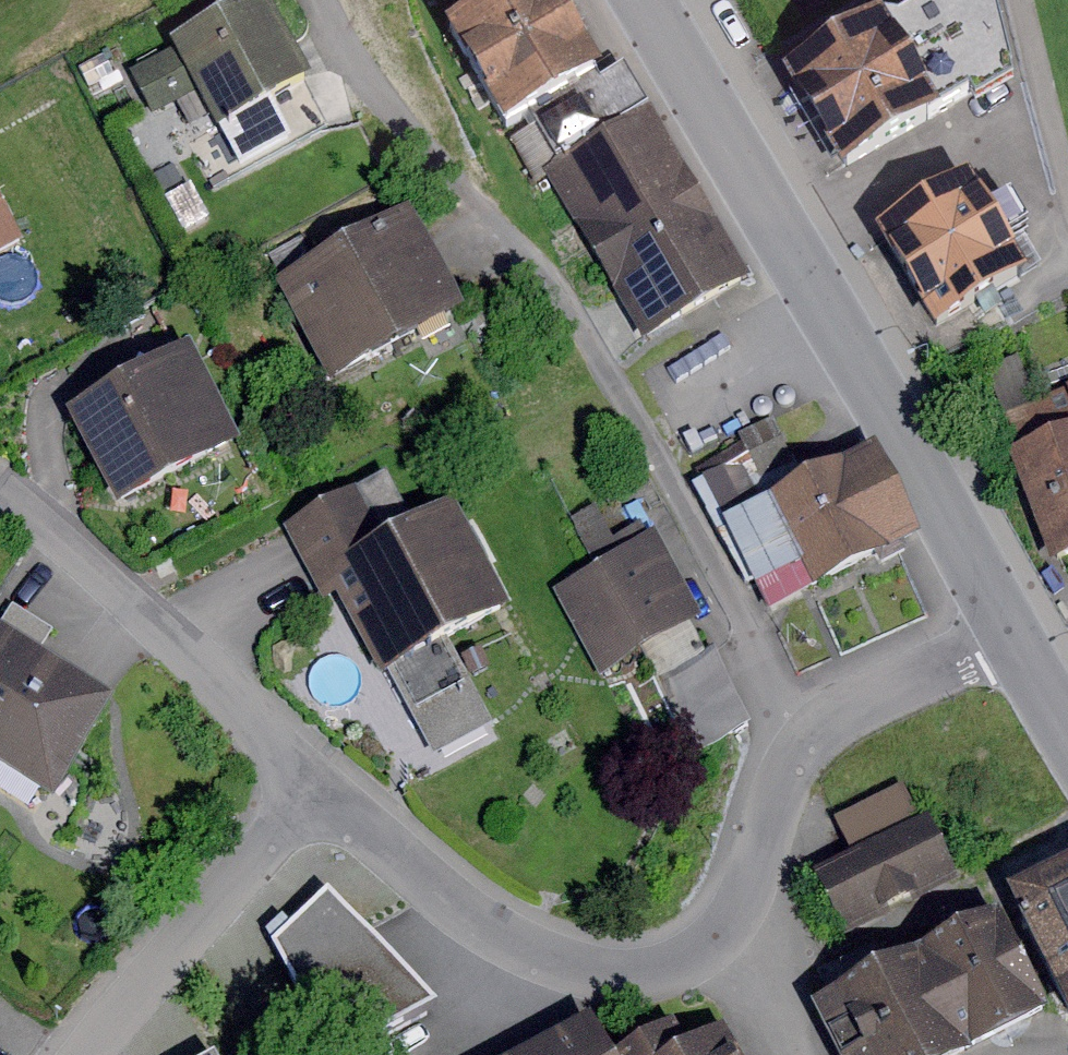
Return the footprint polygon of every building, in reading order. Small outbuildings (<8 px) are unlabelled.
[(265,0),(251,0),(169,42),(173,49),(131,71),(153,114),(199,90),(218,127),(306,81),(265,0)] [(560,0),(489,0),(444,27),(504,126),(529,112),(594,73),(601,68),(560,0)] [(936,117),(883,18),(781,71),(833,171),(936,117)] [(594,73),(529,112),(561,164),(541,176),(641,344),(750,279),(625,68),(600,83),(594,73)] [(331,129),(306,81),(218,127),(189,142),(214,191),(331,129)] [(175,165),(155,176),(166,194),(185,183),(175,165)] [(1031,275),(972,179),(884,232),(943,329),(1031,275)] [(25,242),(0,198),(0,256),(25,242)] [(407,208),(276,277),(331,380),(462,311),(407,208)] [(240,441),(191,347),(66,411),(115,506),(240,441)] [(978,376),(1062,588),(1067,586),(1067,389),(1045,398),(1028,356),(978,376)] [(805,484),(774,418),(739,434),(748,454),(704,474),(726,521),(805,484)] [(805,484),(726,521),(771,613),(921,537),(875,447),(805,484)] [(337,569),(415,528),(387,473),(284,526),(311,579),(337,569)] [(508,608),(454,507),(415,528),(337,569),(415,716),(472,685),(448,640),(508,608)] [(655,536),(554,590),(600,675),(701,620),(655,536)] [(0,628),(0,762),(56,796),(116,698),(0,628)] [(917,787),(842,823),(859,857),(819,877),(857,952),(971,895),(917,787)] [(1009,895),(1067,1014),(1067,867),(1009,895)] [(327,890),(274,945),(330,1054),(346,1054),(437,1006),(327,890)] [(1000,914),(811,1008),(836,1054),(973,1054),(1051,1013),(1000,914)] [(593,1016),(520,1054),(614,1054),(613,1052),(593,1016)] [(613,1052),(614,1054),(745,1054),(729,1026),(690,1047),(674,1018),(613,1052)]
